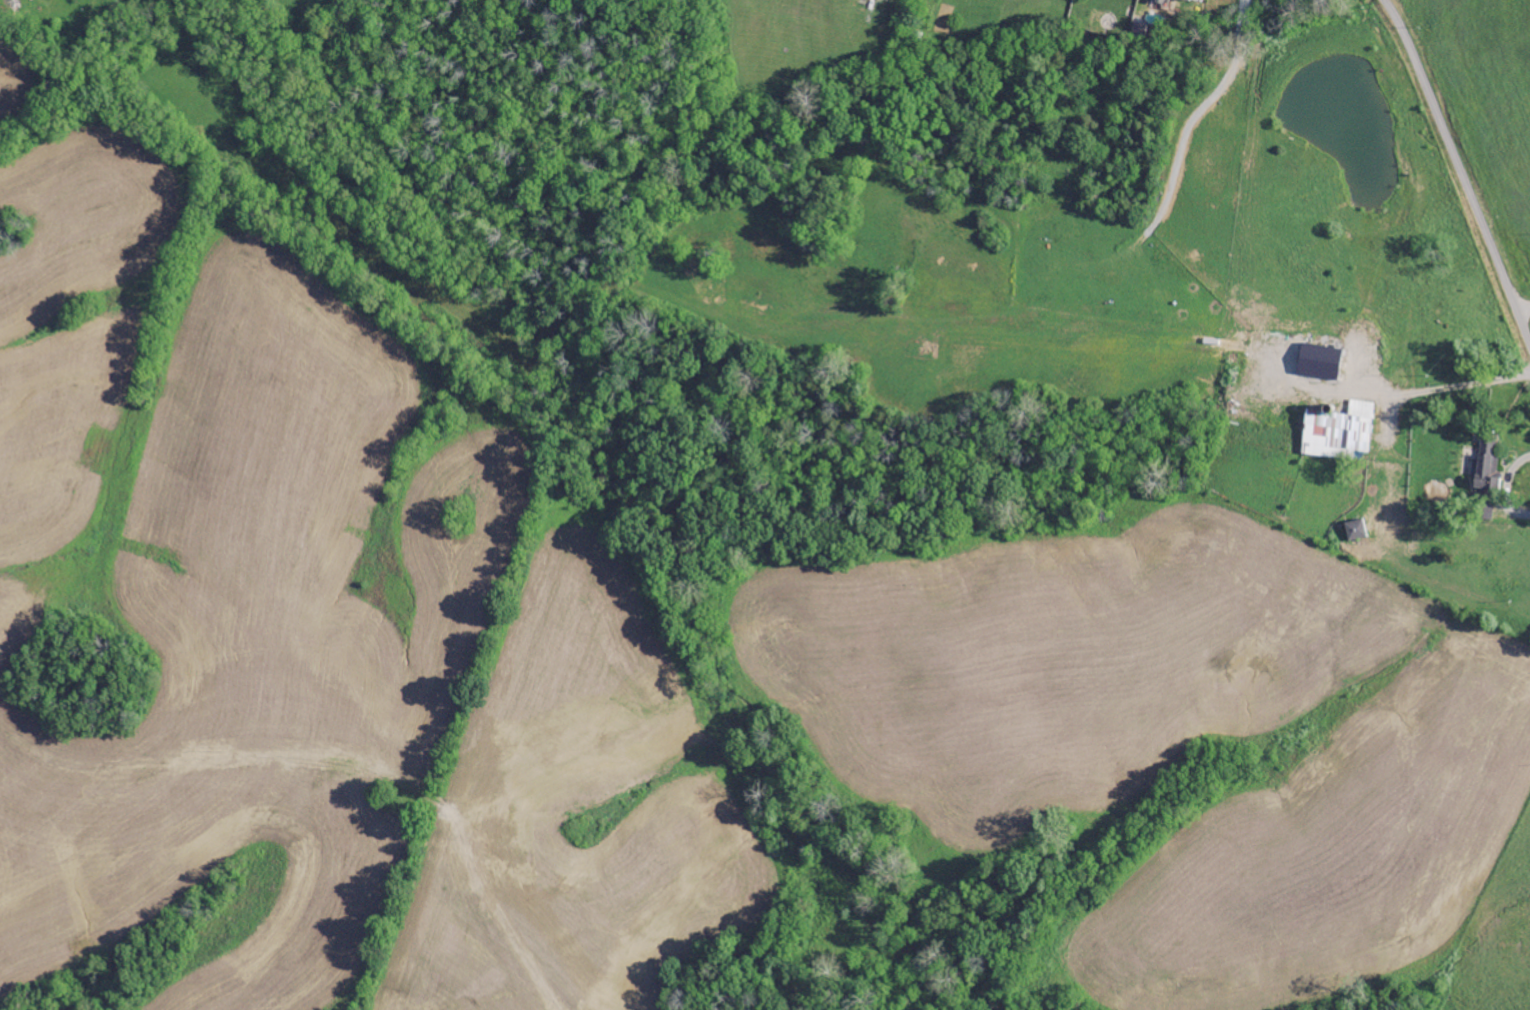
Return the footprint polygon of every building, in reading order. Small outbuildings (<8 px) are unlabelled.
[(1297,376),(1337,383),(1342,351),(1302,344),(1297,376)] [(1301,455),(1342,460),(1342,451),(1368,454),(1373,403),(1349,401),(1348,415),(1333,414),(1333,415),(1305,413),(1301,455)] [(1478,463),(1471,462),(1470,477),(1474,478),(1473,489),(1499,491),(1500,473),(1496,473),(1497,459),(1492,458),(1493,443),(1479,442),(1478,463)] [(1345,523),(1348,541),(1366,539),(1364,521),(1345,523)]
